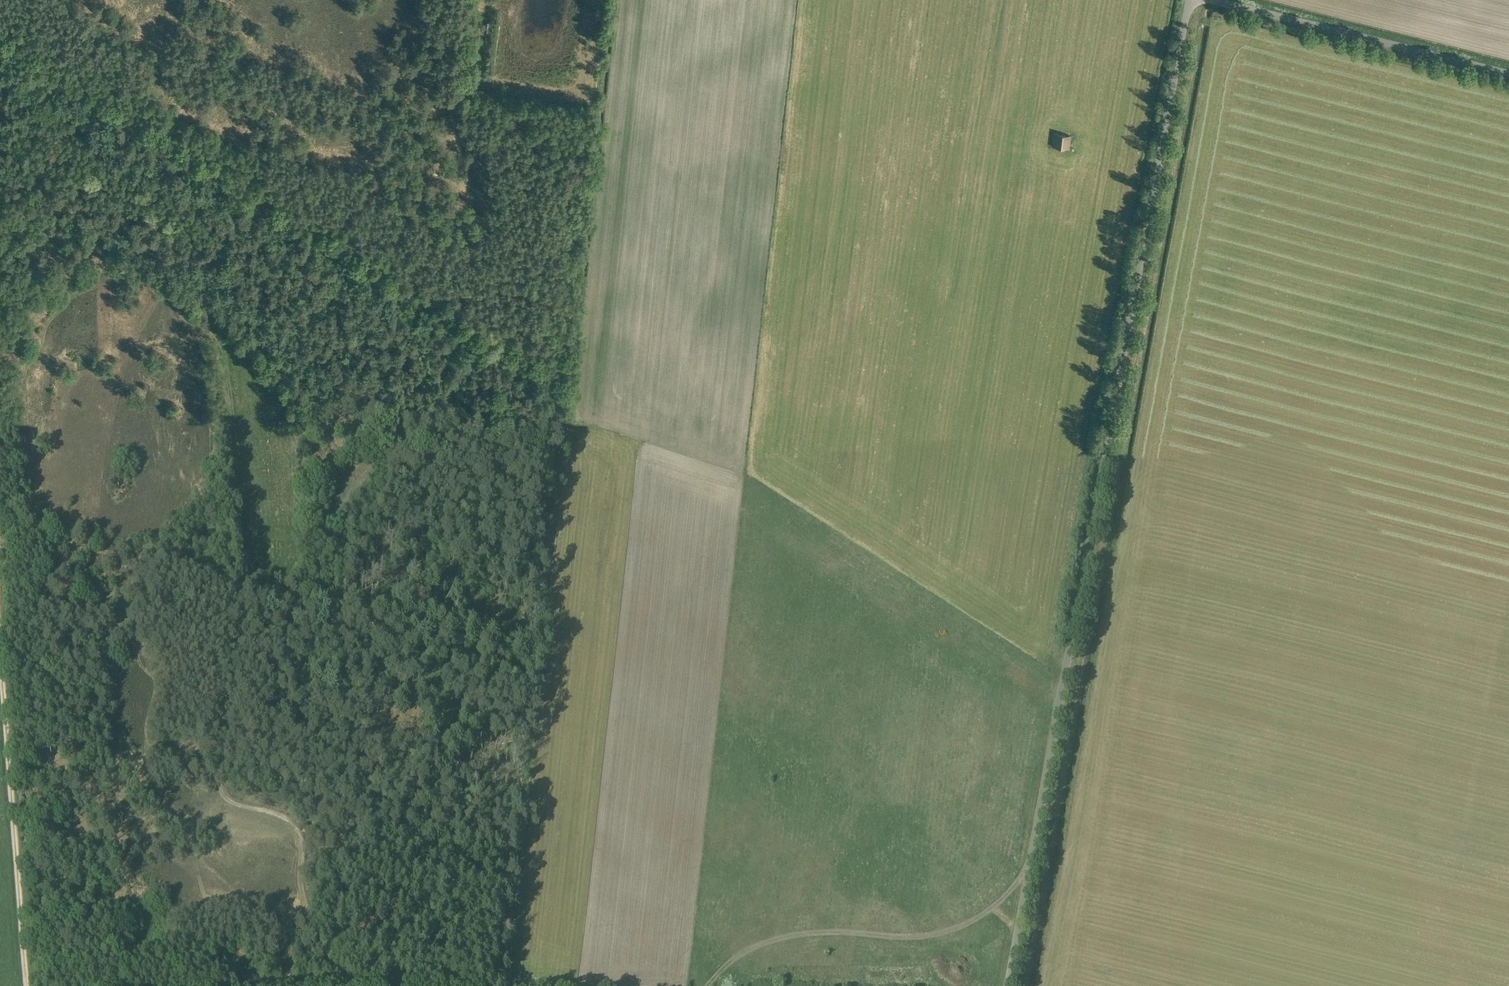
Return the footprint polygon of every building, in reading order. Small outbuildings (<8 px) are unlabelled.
[(1070,149),(1071,136),(1053,132),(1050,146),(1070,149)]
